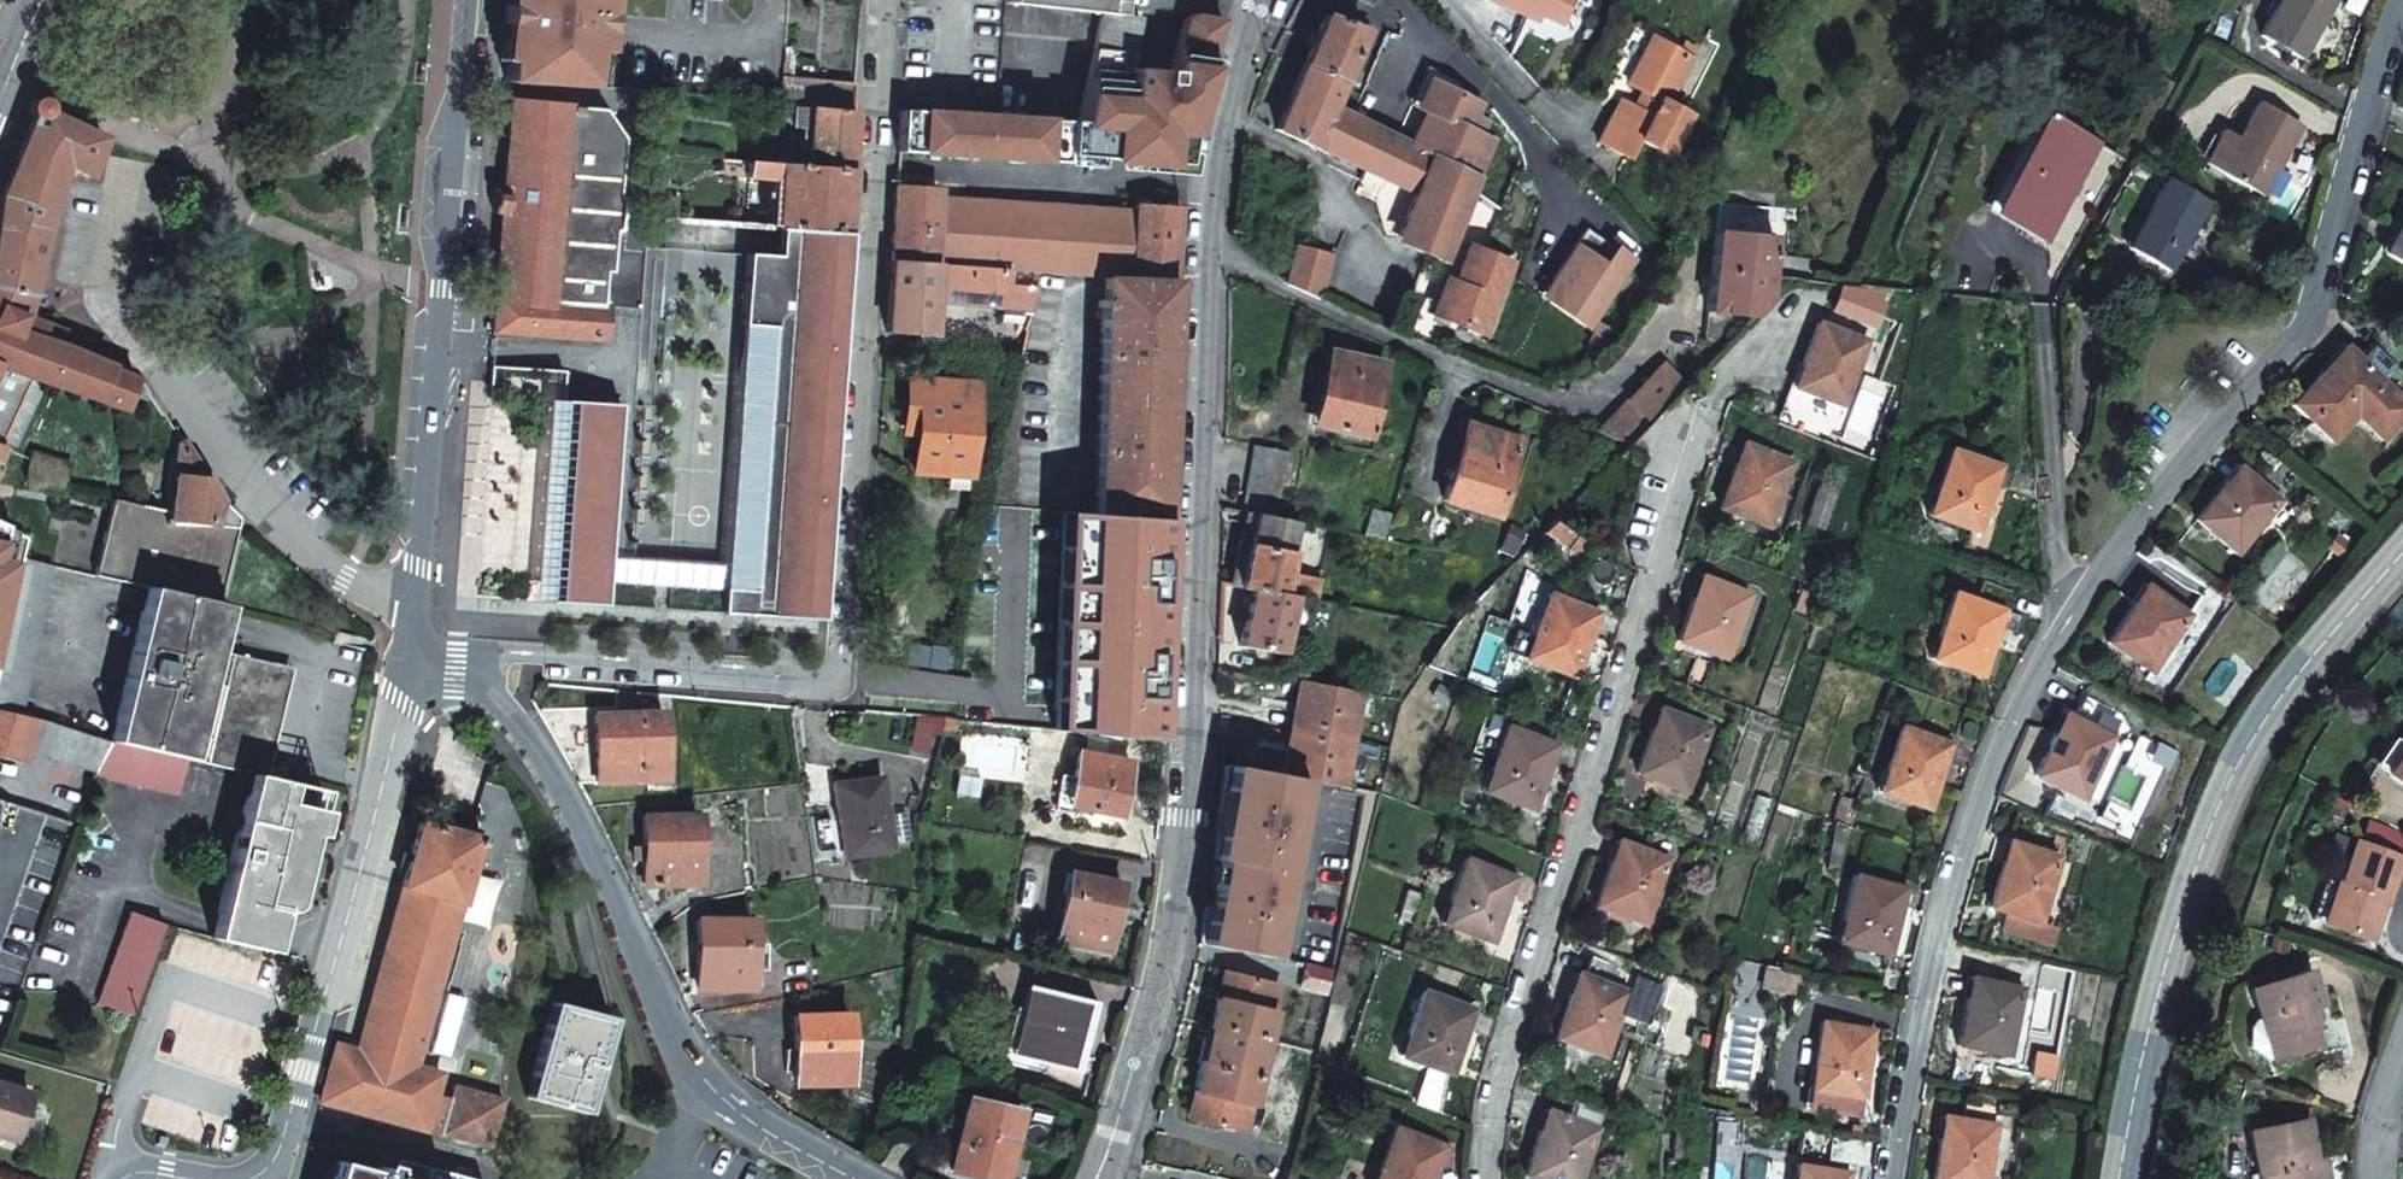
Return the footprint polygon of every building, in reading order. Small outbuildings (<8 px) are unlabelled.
[(512,8),(506,8),(505,27),(510,27),(506,85),(611,93),(615,40),(609,40),(609,44),(583,41),(588,0),(613,3),(611,20),(618,21),(619,0),(513,0),(512,8)] [(598,19),(611,20),(613,3),(588,0),(583,41),(609,44),(609,40),(596,39),(598,19)] [(1122,0),(1006,0),(1005,7),(1103,16),(1120,17),(1122,0)] [(2330,0),(2276,0),(2257,32),(2298,56),(2330,0)] [(1324,14),(1305,65),(1347,83),(1357,60),(1368,33),(1324,14)] [(1066,127),(1064,160),(1185,168),(1190,137),(1223,23),(1196,16),(1186,21),(1173,74),(1134,70),(1136,55),(1097,52),(1084,129),(1066,127)] [(1120,17),(1103,16),(1097,52),(1136,55),(1143,19),(1120,17)] [(1685,50),(1655,35),(1652,42),(1672,52),(1685,50)] [(1672,52),(1652,42),(1633,81),(1650,90),(1642,106),(1625,98),(1604,140),(1637,156),(1646,139),(1676,153),(1696,113),(1675,102),(1698,56),(1685,50),(1672,52)] [(1347,83),(1305,65),(1293,95),(1280,128),(1322,147),(1336,111),(1347,83)] [(1442,85),(1458,93),(1463,82),(1432,67),(1414,105),(1430,112),(1442,85)] [(784,78),(782,107),(796,108),(854,113),(856,85),(784,78)] [(1437,155),(1482,176),(1497,142),(1484,136),(1489,125),(1476,119),(1483,104),(1458,93),(1442,85),(1430,112),(1415,146),(1437,155)] [(28,321),(48,239),(67,165),(90,177),(104,141),(53,112),(53,107),(52,102),(50,99),(47,97),(44,96),(40,96),(35,99),(34,101),(32,104),(32,108),(33,112),(35,115),(38,117),(4,196),(0,226),(0,320),(3,312),(28,321)] [(2197,162),(2256,195),(2297,125),(2254,101),(2233,138),(2216,128),(2197,162)] [(504,217),(494,333),(560,340),(606,344),(608,309),(603,309),(606,273),(612,273),(615,232),(619,233),(621,199),(618,198),(623,138),(604,110),(513,103),(506,191),(495,190),(493,216),(504,217)] [(854,113),(796,108),(795,123),(810,124),(808,169),(850,172),(854,113)] [(1386,176),(1421,191),(1437,155),(1415,146),(1336,111),(1322,147),(1386,176)] [(902,114),(899,156),(1063,168),(1064,160),(1066,127),(998,122),(902,114)] [(1997,216),(2049,242),(2098,146),(2067,130),(2047,120),(2029,153),(1997,216)] [(751,146),(750,164),(767,166),(768,148),(751,146)] [(1450,254),(1482,176),(1437,155),(1421,191),(1403,235),(1450,254)] [(737,164),(722,162),(721,175),(737,176),(737,164)] [(850,172),(808,169),(767,166),(750,164),(748,195),(759,196),(761,184),(779,185),(779,197),(776,231),(846,236),(850,172)] [(1593,167),(1588,172),(1607,192),(1612,187),(1593,167)] [(2202,199),(2161,176),(2122,245),(2163,268),(2202,199)] [(938,195),(896,192),(891,267),(936,270),(1041,276),(1107,280),(1133,281),(1137,215),(938,201),(938,195)] [(1176,283),(1179,209),(1137,207),(1137,215),(1133,281),(1176,283)] [(2389,253),(2402,261),(2402,227),(2389,253)] [(1633,262),(1587,230),(1575,248),(1583,254),(1548,304),(1586,330),(1633,262)] [(1756,316),(1768,304),(1775,236),(1718,230),(1709,311),(1756,316)] [(776,231),(776,258),(844,263),(846,236),(776,231)] [(1486,335),(1513,264),(1471,248),(1458,284),(1444,319),(1486,335)] [(1575,248),(1540,298),(1548,304),(1583,254),(1575,248)] [(819,623),(844,263),(776,258),(746,256),(720,616),(819,623)] [(1297,269),(1291,283),(1298,286),(1318,295),(1330,266),(1311,258),(1305,272),(1297,269)] [(936,270),(891,267),(887,336),(931,339),(934,304),(936,270)] [(1041,276),(936,270),(934,304),(1033,310),(1041,276)] [(1176,283),(1133,281),(1107,280),(1100,515),(1168,519),(1176,283)] [(1449,280),(1435,315),(1444,319),(1458,284),(1449,280)] [(2022,320),(2021,304),(2002,302),(2003,318),(2022,320)] [(45,327),(28,321),(3,312),(0,320),(0,363),(33,376),(61,387),(128,413),(138,384),(113,374),(113,370),(41,342),(45,327)] [(1796,388),(1846,407),(1869,342),(1819,324),(1796,388)] [(2375,347),(2362,361),(2348,349),(2294,407),(2335,443),(2359,417),(2387,442),(2402,425),(2402,373),(2375,347)] [(1320,423),(1370,435),(1388,366),(1338,353),(1320,423)] [(0,363),(0,444),(1,444),(33,376),(0,363)] [(620,449),(623,409),(565,405),(567,375),(491,367),(470,601),(611,610),(612,585),(608,585),(616,449),(620,449)] [(1664,367),(1651,380),(1676,401),(1685,391),(1689,388),(1664,367)] [(1651,380),(1599,434),(1630,449),(1676,401),(1651,380)] [(945,490),(966,491),(973,386),(913,382),(909,432),(921,433),(919,473),(946,475),(945,490)] [(1449,504),(1499,518),(1522,444),(1472,429),(1449,504)] [(173,516),(238,531),(240,521),(227,507),(184,443),(173,516)] [(1719,509),(1769,527),(1792,463),(1742,445),(1730,480),(1719,509)] [(1289,453),(1259,447),(1247,512),(1277,518),(1289,453)] [(1927,514),(1978,532),(2001,466),(1950,448),(1927,514)] [(66,468),(34,461),(30,482),(62,489),(66,468)] [(2283,499),(2242,468),(2199,522),(2240,554),(2269,518),(2287,532),(2305,509),(2287,495),(2283,499)] [(158,591),(221,606),(238,531),(173,516),(143,509),(117,502),(99,577),(150,589),(158,591)] [(1386,538),(1394,512),(1374,507),(1367,535),(1386,538)] [(1277,518),(1247,512),(1239,557),(1233,589),(1251,592),(1251,590),(1291,598),(1316,603),(1321,578),(1289,572),(1298,522),(1277,518)] [(1100,515),(1068,513),(1056,731),(1163,741),(1164,696),(1156,696),(1157,671),(1165,671),(1167,584),(1159,584),(1159,559),(1168,559),(1168,519),(1100,515)] [(1578,538),(1558,522),(1545,535),(1568,552),(1578,538)] [(27,560),(32,538),(0,523),(0,680),(27,560)] [(1168,559),(1159,559),(1159,584),(1167,584),(1168,559)] [(24,722),(43,637),(59,568),(27,560),(0,680),(0,716),(11,719),(24,722)] [(1740,590),(1735,589),(1701,577),(1678,641),(1726,659),(1750,595),(1740,590)] [(2155,672),(2178,638),(2193,615),(2149,585),(2111,643),(2148,666),(2155,672)] [(252,776),(261,778),(284,668),(211,651),(221,606),(158,591),(150,589),(115,744),(191,762),(252,776)] [(1280,653),(1291,598),(1251,590),(1251,592),(1241,646),(1280,653)] [(1931,657),(1982,675),(2004,612),(1953,594),(1931,657)] [(1522,659),(1574,677),(1596,614),(1545,596),(1522,659)] [(1236,671),(1222,668),(1221,674),(1257,680),(1258,675),(1236,671)] [(1168,742),(1169,671),(1165,671),(1157,671),(1156,696),(1164,696),(1163,741),(1168,742)] [(1308,689),(1299,731),(1354,741),(1364,699),(1308,689)] [(1636,774),(1685,792),(1708,727),(1660,709),(1636,774)] [(597,785),(672,781),(669,715),(593,717),(597,785)] [(2040,778),(2089,799),(2116,736),(2068,715),(2040,778)] [(115,744),(24,722),(11,719),(0,716),(0,760),(27,767),(30,756),(100,773),(115,744)] [(1482,793),(1531,811),(1553,746),(1505,728),(1482,793)] [(1881,795),(1930,812),(1953,746),(1904,729),(1881,795)] [(1354,741),(1299,731),(1288,777),(1303,780),(1344,786),(1354,741)] [(2402,749),(2402,746),(2392,738),(2374,763),(2386,772),(2402,749)] [(182,799),(191,762),(115,744),(100,773),(97,778),(182,799)] [(2386,772),(2402,785),(2402,749),(2386,772)] [(1122,816),(1130,764),(1079,756),(1076,778),(1070,807),(1122,816)] [(1288,777),(1227,768),(1213,857),(1219,859),(1286,870),(1303,780),(1288,777)] [(1070,807),(1076,778),(1064,775),(1058,811),(1069,813),(1070,807)] [(252,776),(230,868),(242,871),(300,890),(307,862),(309,854),(302,852),(311,812),(319,814),(324,792),(261,778),(252,776)] [(848,859),(897,853),(887,777),(837,782),(848,859)] [(1843,822),(1855,826),(1862,804),(1850,801),(1843,822)] [(309,854),(319,814),(311,812),(302,852),(309,854)] [(644,883),(697,885),(698,818),(646,816),(644,883)] [(1842,872),(1855,826),(1843,822),(1829,869),(1842,872)] [(496,1125),(504,1097),(456,1084),(452,1099),(437,1094),(442,1072),(419,1065),(480,839),(423,823),(377,988),(361,1049),(340,1043),(324,1100),(490,1146),(496,1125)] [(2351,839),(2335,880),(2320,919),(2366,936),(2380,896),(2384,898),(2399,857),(2351,839)] [(1595,905),(1644,923),(1666,859),(1617,841),(1595,905)] [(2009,914),(2041,925),(2064,860),(2015,843),(1993,908),(2009,914)] [(1219,859),(1213,887),(1217,888),(1213,906),(1205,905),(1196,942),(1270,955),(1286,870),(1219,859)] [(1490,941),(1512,877),(1462,860),(1440,924),(1490,941)] [(263,956),(269,931),(256,927),(258,917),(264,919),(267,917),(271,915),(275,914),(279,915),(283,916),(286,916),(290,915),(293,913),(295,911),(297,906),(300,890),(242,871),(230,868),(212,944),(263,956)] [(1056,940),(1108,951),(1121,886),(1069,876),(1056,940)] [(1840,943),(1891,956),(1907,890),(1857,876),(1840,943)] [(2320,919),(2335,880),(2322,876),(2307,914),(2320,919)] [(1395,909),(1410,915),(1418,894),(1402,889),(1395,909)] [(2082,905),(2069,901),(2065,913),(2078,917),(2082,905)] [(2058,931),(2041,925),(2009,914),(2004,928),(2052,945),(2058,931)] [(152,930),(153,925),(130,916),(127,925),(150,935),(152,930)] [(698,987),(751,988),(752,921),(698,920),(698,987)] [(150,935),(127,925),(98,1002),(126,1011),(130,999),(150,935)] [(164,929),(153,925),(152,930),(163,933),(164,929)] [(163,933),(152,930),(150,935),(130,999),(126,1011),(133,1014),(163,933)] [(1603,1057),(1623,1003),(1642,1010),(1652,982),(1616,969),(1610,986),(1577,974),(1553,1039),(1603,1057)] [(2319,1044),(2312,1022),(2308,1009),(2316,1007),(2318,1002),(2318,996),(2310,969),(2249,987),(2257,1017),(2251,1019),(2248,1026),(2253,1044),(2264,1058),(2269,1057),(2270,1058),(2319,1044)] [(1233,1000),(1239,975),(1224,971),(1218,997),(1233,1000)] [(1796,994),(1800,975),(1784,972),(1780,991),(1796,994)] [(1271,1032),(1282,985),(1239,975),(1233,1000),(1218,997),(1211,1026),(1217,1027),(1269,1039),(1271,1032)] [(1962,1046),(2014,1055),(2026,989),(1974,979),(1962,1046)] [(1010,1058),(1073,1074),(1091,1003),(1028,986),(1010,1058)] [(1397,1057),(1445,1075),(1470,1011),(1421,993),(1397,1057)] [(607,1034),(610,1035),(615,1018),(555,1002),(531,1095),(590,1111),(596,1089),(592,1088),(607,1034)] [(2308,1009),(2312,1022),(2320,1019),(2316,1007),(2308,1009)] [(799,1086),(855,1085),(852,1015),(797,1018),(799,1086)] [(1810,1103),(1862,1112),(1876,1030),(1825,1021),(1810,1103)] [(1211,1026),(1203,1060),(1209,1061),(1217,1027),(1211,1026)] [(1209,1061),(1262,1074),(1268,1046),(1269,1039),(1217,1027),(1209,1061)] [(1205,1118),(1249,1128),(1259,1084),(1262,1074),(1209,1061),(1203,1060),(1196,1091),(1210,1094),(1205,1118)] [(14,1135),(27,1088),(0,1080),(0,1131),(14,1135)] [(1191,1115),(1205,1118),(1210,1094),(1196,1091),(1191,1115)] [(1003,1178),(1004,1178),(1021,1113),(968,1100),(950,1172),(977,1178),(979,1173),(1003,1178)] [(1587,1152),(1602,1113),(1572,1102),(1565,1118),(1545,1111),(1521,1175),(1533,1178),(1577,1178),(1587,1152)] [(2005,1118),(2038,1123),(2040,1109),(2006,1104),(2005,1107),(1969,1102),(1966,1120),(1950,1117),(1941,1178),(1994,1178),(2005,1118)] [(2315,1162),(2306,1118),(2247,1130),(2256,1173),(2265,1172),(2266,1178),(2329,1178),(2328,1173),(2318,1175),(2315,1162)] [(1690,1154),(1691,1128),(1677,1127),(1676,1153),(1690,1154)] [(1436,1165),(1441,1167),(1448,1149),(1392,1128),(1373,1178),(1431,1178),(1436,1165)] [(2325,1160),(2315,1162),(2318,1175),(2328,1173),(2325,1160)] [(409,1174),(384,1167),(382,1173),(342,1162),(337,1178),(408,1178),(409,1174)] [(1853,1173),(1801,1166),(1799,1178),(1853,1178),(1853,1173)] [(434,1169),(431,1178),(468,1178),(434,1169)]
